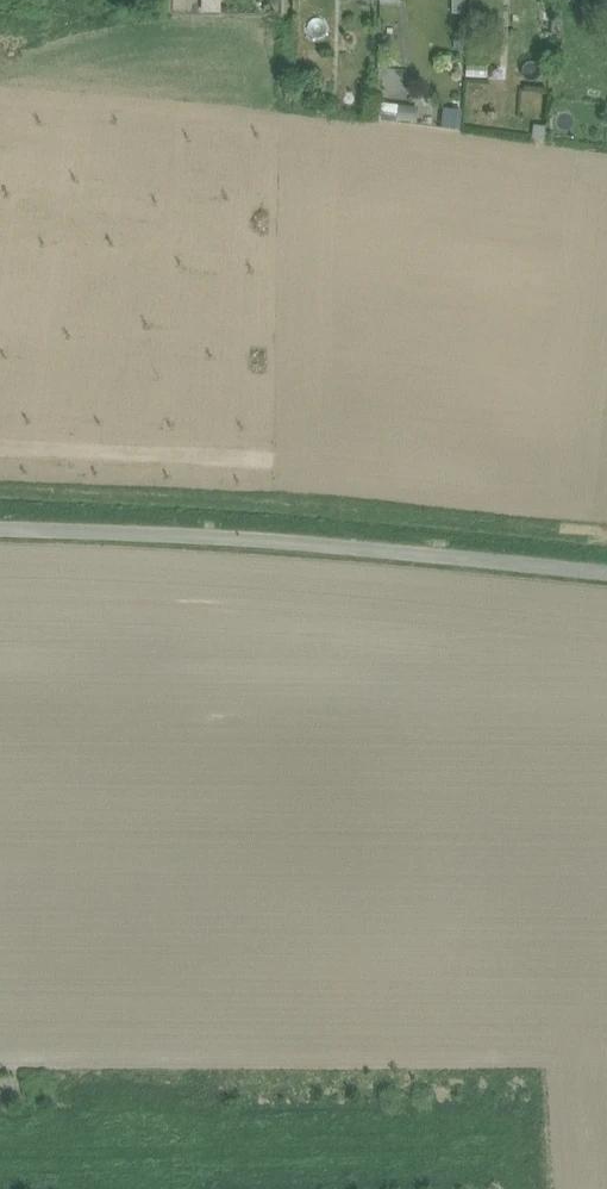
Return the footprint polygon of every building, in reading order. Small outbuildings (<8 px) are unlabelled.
[(204,10),(221,11),(222,0),(204,0),(204,10)]
